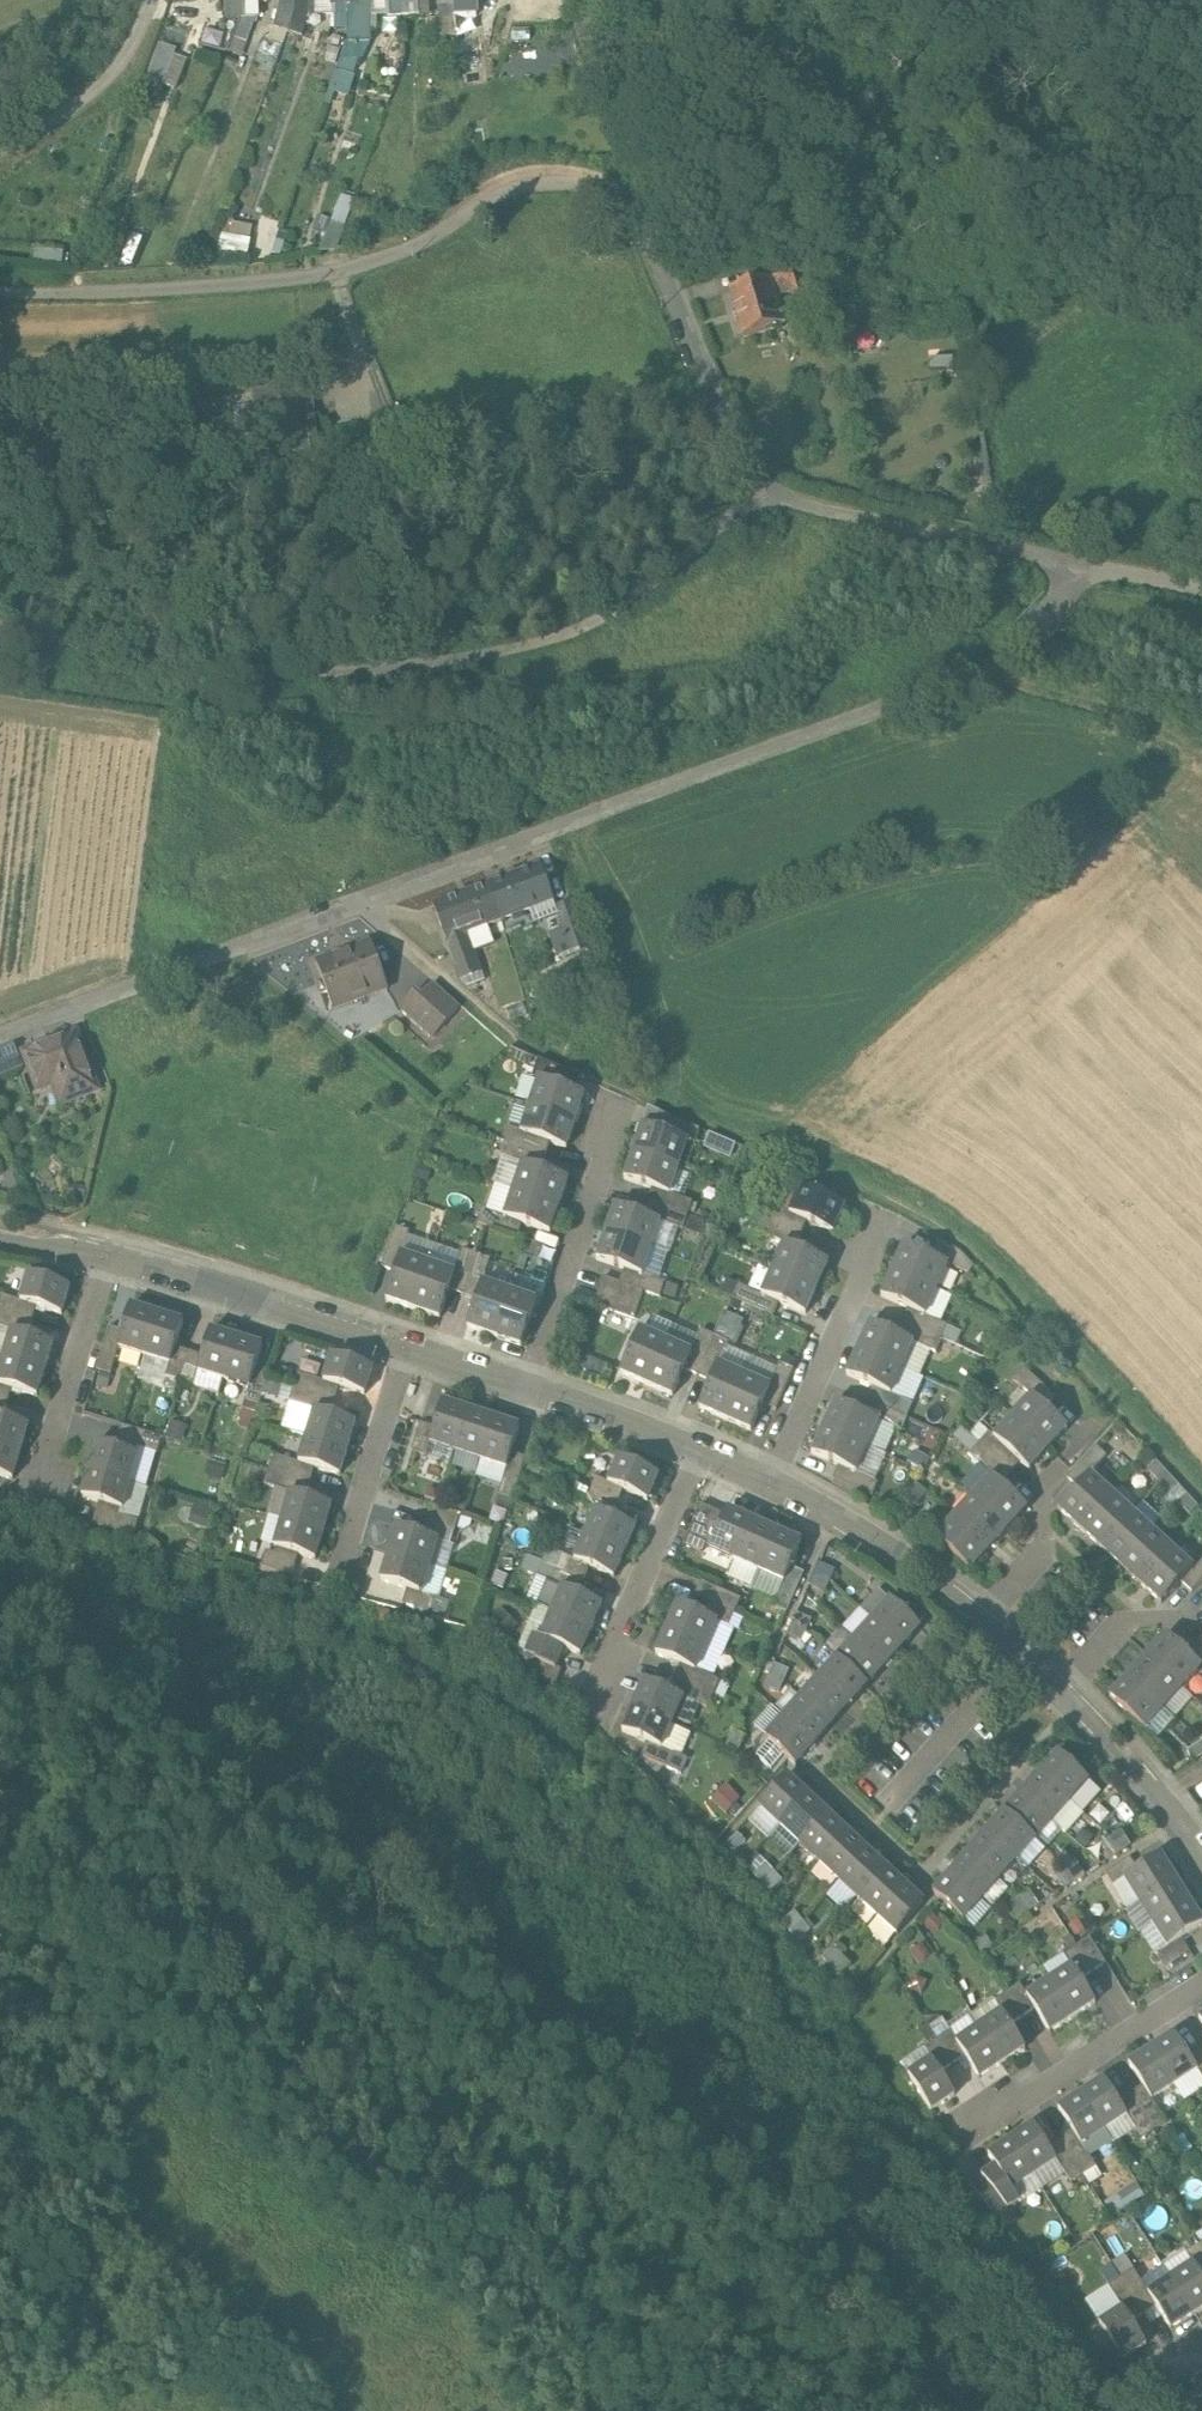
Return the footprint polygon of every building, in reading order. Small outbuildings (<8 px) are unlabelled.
[(244,23),(244,0),(227,0),(227,23),(244,23)] [(244,23),(260,22),(259,0),(244,0),(244,23)] [(296,0),(280,0),(280,9),(275,30),(290,35),(297,14),(296,0)] [(297,14),(290,35),(304,39),(312,19),(311,0),(296,0),(297,14)] [(334,10),(337,9),(338,23),(332,24),(332,31),(349,30),(348,0),(333,0),(334,10)] [(349,30),(350,45),(372,45),(371,32),(379,32),(378,21),(391,20),(391,19),(390,0),(348,0),(349,30)] [(402,0),(390,0),(391,19),(403,18),(402,0)] [(403,18),(419,17),(419,0),(402,0),(403,18)] [(455,7),(456,20),(456,37),(476,36),(475,0),(455,0),(455,7)] [(455,7),(440,8),(441,21),(456,20),(455,7)] [(196,54),(164,47),(157,83),(189,89),(196,54)] [(349,254),(361,197),(344,193),(332,250),(349,254)] [(227,238),(224,250),(254,257),(257,245),(227,238)] [(768,282),(731,293),(738,318),(774,308),(768,282)] [(774,308),(738,318),(744,342),(781,333),(774,308)] [(542,864),(488,884),(502,921),(555,901),(542,864)] [(488,884),(435,904),(449,941),(469,933),(502,921),(488,884)] [(573,902),(558,907),(563,919),(552,923),(565,959),(590,949),(573,902)] [(440,931),(427,936),(436,958),(448,953),(440,931)] [(469,933),(449,941),(457,963),(456,964),(461,979),(476,974),(478,980),(485,977),(469,933)] [(372,943),(319,963),(336,1008),(389,988),(372,943)] [(432,985),(421,998),(415,993),(402,1008),(432,1034),(456,1007),(432,985)] [(77,1036),(28,1055),(40,1087),(61,1079),(68,1099),(97,1088),(85,1057),(77,1036)] [(109,1083),(97,1052),(85,1057),(97,1088),(109,1083)] [(579,1075),(539,1058),(533,1076),(539,1079),(540,1078),(574,1090),(579,1075)] [(574,1090),(540,1078),(539,1079),(530,1105),(576,1121),(585,1094),(574,1090)] [(576,1121),(530,1105),(521,1132),(550,1142),(567,1148),(576,1121)] [(700,1127),(660,1110),(654,1127),(689,1139),(688,1140),(695,1142),(700,1127)] [(654,1127),(643,1124),(634,1151),(679,1166),(688,1140),(689,1139),(654,1127)] [(550,1142),(521,1132),(510,1128),(505,1142),(546,1156),(550,1142)] [(546,1156),(505,1142),(500,1156),(523,1164),(523,1163),(541,1169),(546,1156)] [(679,1166),(634,1151),(625,1178),(652,1187),(670,1193),(679,1166)] [(541,1169),(523,1163),(523,1164),(514,1190),(559,1206),(569,1179),(541,1169)] [(693,1200),(670,1193),(652,1187),(648,1201),(688,1214),(693,1200)] [(846,1206),(802,1187),(790,1213),(790,1214),(807,1221),(834,1233),(846,1206)] [(559,1206),(514,1190),(505,1217),(523,1223),(550,1233),(559,1206)] [(688,1214),(648,1201),(643,1214),(661,1220),(661,1221),(683,1229),(688,1214)] [(790,1213),(768,1203),(762,1217),(801,1234),(807,1221),(790,1214),(790,1213)] [(643,1214),(615,1205),(606,1232),(652,1247),(661,1221),(661,1220),(643,1214)] [(505,1217),(482,1209),(477,1223),(518,1237),(523,1223),(505,1217)] [(801,1234),(762,1217),(756,1231),(785,1243),(796,1248),(801,1234)] [(396,1228),(382,1268),(396,1273),(402,1255),(410,1233),(396,1228)] [(652,1247),(606,1232),(597,1259),(625,1268),(642,1274),(643,1274),(652,1247)] [(961,1252),(939,1239),(931,1256),(949,1264),(971,1274),(974,1266),(961,1252)] [(544,1246),(528,1241),(524,1252),(540,1257),(544,1246)] [(796,1248),(785,1243),(773,1269),(817,1288),(829,1262),(796,1248)] [(931,1256),(905,1244),(893,1271),(937,1290),(949,1264),(931,1256)] [(477,1255),(463,1251),(456,1273),(456,1274),(450,1291),(463,1296),(477,1255)] [(402,1255),(396,1273),(386,1301),(413,1310),(429,1264),(402,1255)] [(477,1255),(463,1296),(477,1301),(483,1283),(484,1283),(491,1260),(477,1255)] [(456,1273),(429,1264),(413,1310),(440,1319),(450,1291),(456,1274),(456,1273)] [(642,1274),(625,1268),(620,1282),(644,1290),(661,1296),(665,1282),(643,1274),(642,1274)] [(817,1288),(773,1269),(762,1295),(779,1303),(806,1314),(817,1288)] [(937,1290),(893,1271),(882,1297),(908,1308),(926,1316),(937,1290)] [(70,1284),(29,1272),(21,1298),(20,1298),(36,1303),(61,1311),(70,1284)] [(644,1290),(620,1282),(604,1276),(599,1290),(640,1304),(644,1290)] [(484,1283),(483,1283),(477,1301),(468,1328),(495,1338),(510,1292),(484,1283)] [(762,1295),(740,1285),(734,1299),(773,1316),(779,1303),(762,1295)] [(640,1304),(599,1290),(594,1304),(635,1318),(640,1304)] [(0,1291),(0,1307),(32,1317),(36,1303),(20,1298),(21,1298),(0,1291)] [(537,1301),(510,1292),(495,1338),(522,1347),(537,1301)] [(157,1312),(131,1304),(123,1329),(119,1345),(145,1353),(157,1312)] [(0,1307),(0,1323),(12,1326),(27,1331),(32,1317),(0,1307)] [(926,1316),(908,1308),(902,1321),(942,1339),(948,1325),(926,1316)] [(183,1320),(157,1312),(145,1353),(170,1361),(171,1361),(175,1346),(183,1320)] [(942,1339),(902,1321),(897,1335),(914,1342),(914,1343),(936,1352),(942,1339)] [(897,1335),(870,1323),(859,1349),(902,1368),(914,1343),(914,1342),(897,1335)] [(109,1325),(96,1366),(111,1370),(119,1345),(123,1329),(109,1325)] [(27,1331),(12,1326),(4,1352),(44,1365),(53,1339),(27,1331)] [(237,1337),(211,1329),(203,1354),(198,1370),(224,1378),(237,1337)] [(640,1329),(621,1373),(647,1385),(666,1341),(640,1329)] [(702,1330),(692,1352),(685,1370),(698,1376),(715,1336),(702,1330)] [(715,1336),(698,1376),(711,1381),(719,1364),(729,1342),(715,1336)] [(263,1345),(237,1337),(224,1378),(250,1386),(255,1371),(263,1345)] [(692,1352),(666,1341),(647,1385),(673,1396),(685,1370),(692,1352)] [(189,1350),(175,1346),(171,1361),(170,1361),(166,1373),(180,1378),(189,1350)] [(556,1347),(551,1362),(557,1364),(562,1349),(556,1347)] [(596,1347),(587,1362),(606,1374),(615,1358),(596,1347)] [(902,1368),(859,1349),(847,1375),(874,1387),(891,1394),(902,1368)] [(203,1354),(189,1350),(180,1378),(195,1382),(198,1370),(203,1354)] [(4,1352),(0,1363),(0,1379),(11,1383),(36,1391),(44,1365),(4,1352)] [(373,1369),(333,1356),(324,1382),(324,1383),(340,1387),(365,1395),(373,1369)] [(719,1364),(711,1381),(699,1408),(725,1419),(745,1375),(719,1364)] [(780,1365),(770,1387),(771,1387),(763,1404),(777,1410),(794,1371),(780,1365)] [(1056,1398),(1024,1369),(1014,1380),(1032,1396),(1046,1408),(1056,1398)] [(269,1375),(255,1371),(250,1386),(246,1399),(260,1403),(269,1375)] [(324,1382),(299,1374),(294,1388),(335,1401),(340,1387),(324,1383),(324,1382)] [(770,1387),(745,1375),(725,1419),(751,1431),(763,1404),(771,1387),(770,1387)] [(6,1396),(11,1383),(0,1379),(0,1394),(6,1396)] [(891,1394),(874,1387),(868,1400),(907,1417),(913,1404),(891,1394)] [(335,1401),(294,1388),(290,1402),(315,1411),(316,1410),(331,1415),(335,1401)] [(1046,1408),(1032,1396),(1013,1417),(1049,1449),(1068,1428),(1046,1408)] [(907,1417),(868,1400),(862,1413),(879,1421),(901,1431),(907,1417)] [(862,1413),(835,1401),(824,1428),(868,1447),(879,1421),(862,1413)] [(469,1411),(443,1402),(435,1428),(430,1443),(431,1444),(456,1451),(469,1411)] [(0,1409),(0,1438),(19,1444),(27,1418),(2,1410),(0,1409)] [(331,1415),(316,1410),(315,1411),(307,1436),(348,1449),(356,1423),(331,1415)] [(494,1419),(469,1411),(456,1451),(481,1459),(494,1419)] [(1049,1449),(1013,1417),(994,1438),(1020,1462),(1029,1470),(1049,1449)] [(494,1419),(481,1459),(507,1468),(512,1452),(520,1427),(494,1419)] [(162,1433),(121,1420),(116,1434),(139,1441),(138,1443),(157,1448),(162,1433)] [(435,1428),(421,1424),(412,1452),(427,1456),(431,1444),(430,1443),(435,1428)] [(868,1447),(824,1428),(812,1454),(839,1465),(856,1473),(857,1473),(868,1447)] [(1020,1462),(994,1438),(989,1433),(979,1444),(1011,1473),(1020,1462)] [(114,1441),(97,1436),(89,1462),(130,1475),(138,1449),(136,1448),(138,1443),(139,1441),(116,1434),(114,1441)] [(348,1449),(307,1436),(299,1462),(315,1467),(340,1475),(348,1449)] [(0,1438),(0,1466),(11,1470),(19,1444),(0,1438)] [(1011,1473),(979,1444),(969,1455),(992,1476),(1001,1483),(1011,1473)] [(1096,1447),(1068,1478),(1078,1488),(1091,1474),(1107,1457),(1096,1447)] [(512,1452),(507,1468),(499,1493),(513,1498),(526,1457),(512,1452)] [(299,1462),(274,1454),(269,1468),(310,1481),(315,1467),(299,1462)] [(659,1475),(620,1458),(609,1483),(609,1484),(623,1490),(648,1501),(659,1475)] [(130,1475),(89,1462),(81,1488),(98,1493),(96,1500),(118,1507),(118,1506),(120,1500),(121,1501),(130,1475)] [(1157,1462),(1148,1470),(1159,1482),(1168,1474),(1157,1462)] [(879,1482),(857,1473),(856,1473),(839,1465),(833,1479),(873,1496),(879,1482)] [(310,1481),(269,1468),(265,1482),(290,1490),(291,1490),(306,1494),(310,1481)] [(1078,1488),(1058,1510),(1080,1529),(1112,1493),(1091,1474),(1078,1488)] [(1179,1486),(1168,1474),(1159,1482),(1171,1495),(1179,1486)] [(1001,1483),(992,1476),(973,1497),(1009,1529),(1028,1508),(1001,1483)] [(597,1478),(591,1491),(617,1503),(623,1490),(609,1484),(609,1483),(597,1478)] [(919,1485),(908,1497),(917,1506),(928,1493),(919,1485)] [(306,1494),(291,1490),(290,1490),(282,1516),(323,1528),(331,1502),(306,1494)] [(617,1503),(591,1491),(585,1505),(597,1510),(612,1516),(617,1503)] [(1112,1493),(1080,1529),(1100,1547),(1132,1512),(1112,1493)] [(1187,1494),(1178,1502),(1189,1515),(1198,1507),(1187,1494)] [(1009,1529),(973,1497),(955,1517),(990,1549),(1009,1529)] [(137,1512),(118,1506),(118,1507),(96,1500),(91,1514),(132,1527),(137,1512)] [(460,1512),(432,1503),(427,1518),(455,1526),(460,1512)] [(701,1504),(695,1518),(699,1520),(688,1546),(702,1552),(706,1544),(705,1544),(714,1522),(719,1513),(719,1512),(701,1504)] [(725,1516),(719,1513),(714,1522),(705,1544),(706,1544),(711,1547),(711,1548),(735,1559),(753,1520),(728,1509),(725,1516)] [(612,1516),(597,1510),(586,1535),(625,1552),(636,1527),(612,1516)] [(1132,1512),(1100,1547),(1120,1566),(1153,1530),(1132,1512)] [(323,1528),(282,1516),(274,1541),(276,1542),(274,1548),(273,1549),(295,1556),(298,1549),(315,1554),(323,1528)] [(990,1549),(955,1517),(935,1538),(971,1570),(990,1549)] [(455,1526),(427,1518),(423,1531),(438,1536),(438,1537),(451,1541),(455,1526)] [(777,1530),(753,1520),(735,1559),(760,1570),(777,1530)] [(423,1531),(397,1523),(389,1549),(430,1562),(438,1537),(438,1536),(423,1531)] [(802,1542),(777,1530),(760,1570),(784,1580),(785,1581),(791,1566),(802,1542)] [(1153,1530),(1120,1566),(1141,1585),(1173,1549),(1153,1530)] [(625,1552),(586,1535),(575,1559),(575,1560),(590,1566),(614,1577),(625,1552)] [(295,1556),(273,1549),(274,1548),(266,1545),(261,1560),(291,1570),(295,1556)] [(575,1559),(549,1548),(544,1562),(584,1579),(590,1566),(575,1560),(575,1559)] [(430,1562),(389,1549),(381,1575),(406,1583),(422,1588),(430,1562)] [(1173,1549),(1141,1585),(1162,1604),(1182,1582),(1194,1568),(1173,1549)] [(1194,1568),(1182,1582),(1192,1592),(1201,1582),(1201,1559),(1194,1568)] [(584,1579),(544,1562),(538,1575),(551,1581),(563,1587),(563,1586),(578,1593),(584,1579)] [(834,1569),(819,1562),(814,1573),(829,1580),(834,1569)] [(791,1566),(785,1581),(784,1580),(773,1605),(787,1611),(805,1572),(791,1566)] [(829,1580),(814,1573),(809,1584),(825,1591),(829,1580)] [(741,1599),(699,1580),(693,1594),(709,1601),(735,1613),(741,1599)] [(422,1588),(406,1583),(402,1597),(430,1606),(434,1592),(422,1588)] [(578,1593),(563,1586),(563,1587),(552,1611),(591,1628),(602,1603),(578,1593)] [(921,1626),(891,1599),(890,1600),(880,1590),(862,1610),(873,1619),(903,1647),(921,1626)] [(735,1613),(709,1601),(703,1614),(717,1621),(729,1626),(735,1613)] [(703,1614),(678,1603),(667,1628),(706,1646),(717,1621),(703,1614)] [(591,1628),(552,1611),(541,1636),(543,1637),(540,1642),(532,1638),(527,1650),(537,1655),(536,1657),(561,1668),(562,1667),(556,1665),(564,1646),(580,1653),(591,1628)] [(812,1620),(796,1613),(792,1624),(807,1631),(812,1620)] [(903,1647),(873,1619),(855,1639),(885,1666),(903,1647)] [(792,1624),(787,1635),(802,1642),(807,1631),(792,1624)] [(706,1646),(667,1628),(656,1653),(681,1664),(695,1670),(696,1670),(706,1646)] [(1167,1634),(1147,1655),(1183,1688),(1201,1667),(1201,1666),(1167,1634)] [(885,1666),(855,1639),(837,1658),(867,1685),(885,1666)] [(561,1668),(536,1657),(537,1655),(527,1650),(523,1658),(554,1684),(561,1668)] [(1183,1688),(1147,1655),(1129,1676),(1164,1708),(1183,1688)] [(867,1685),(837,1658),(820,1678),(850,1705),(867,1685)] [(695,1670),(681,1664),(675,1677),(714,1694),(720,1681),(696,1670),(695,1670)] [(790,1670),(774,1664),(769,1675),(785,1681),(790,1670)] [(924,1670),(913,1681),(918,1685),(928,1674),(924,1670)] [(785,1681),(769,1675),(764,1686),(780,1692),(785,1681)] [(1164,1708),(1129,1676),(1110,1697),(1145,1729),(1164,1708)] [(714,1694),(675,1677),(669,1690),(684,1697),(708,1708),(714,1694)] [(850,1705),(820,1678),(802,1697),(832,1724),(850,1705)] [(669,1690),(645,1680),(634,1704),(673,1722),(684,1697),(669,1690)] [(832,1724),(802,1697),(784,1717),(814,1744),(832,1724)] [(673,1722),(634,1704),(623,1729),(647,1740),(662,1747),(662,1746),(673,1722)] [(814,1744),(784,1717),(766,1737),(770,1740),(757,1755),(771,1767),(784,1753),(796,1764),(814,1744)] [(745,1735),(734,1730),(727,1746),(738,1751),(745,1735)] [(662,1747),(647,1740),(641,1753),(668,1765),(674,1752),(662,1746),(662,1747)] [(1188,1751),(1194,1761),(1201,1756),(1201,1742),(1188,1751)] [(1089,1779),(1059,1752),(1040,1772),(1070,1799),(1089,1779)] [(1070,1799),(1040,1772),(1022,1791),(1052,1819),(1070,1799)] [(787,1774),(760,1804),(780,1822),(807,1792),(787,1774)] [(1022,1791),(1005,1811),(1035,1838),(1052,1819),(1022,1791)] [(807,1792),(780,1822),(799,1840),(827,1810),(807,1792)] [(827,1810),(799,1840),(819,1857),(846,1827),(827,1810)] [(1005,1811),(987,1830),(1017,1858),(1035,1838),(1005,1811)] [(846,1827),(819,1857),(838,1875),(865,1845),(846,1827)] [(737,1830),(725,1841),(734,1850),(746,1838),(737,1830)] [(1017,1858),(987,1830),(969,1850),(999,1877),(1017,1858)] [(1122,1830),(1112,1837),(1121,1851),(1131,1845),(1122,1830)] [(1112,1837),(1101,1843),(1111,1857),(1121,1851),(1112,1837)] [(865,1845),(838,1875),(858,1893),(885,1863),(865,1845)] [(999,1877),(969,1850),(952,1869),(982,1896),(999,1877)] [(1138,1868),(1125,1877),(1139,1900),(1175,1877),(1161,1854),(1138,1868)] [(1130,1856),(1106,1872),(1114,1884),(1125,1877),(1138,1868),(1130,1856)] [(765,1859),(753,1870),(762,1879),(774,1868),(765,1859)] [(1076,1860),(1066,1866),(1075,1880),(1085,1874),(1076,1860)] [(885,1863),(858,1893),(877,1910),(904,1880),(885,1863)] [(1066,1866),(1055,1873),(1065,1887),(1075,1880),(1066,1866)] [(774,1868),(762,1879),(770,1888),(782,1876),(774,1868)] [(952,1869),(933,1889),(963,1916),(982,1896),(952,1869)] [(1175,1877),(1139,1900),(1153,1922),(1189,1899),(1175,1877)] [(904,1880),(877,1910),(897,1929),(925,1899),(904,1880)] [(1030,1889),(1019,1895),(1028,1910),(1039,1903),(1030,1889)] [(1019,1895),(1009,1902),(1019,1916),(1028,1910),(1019,1895)] [(1153,1922),(1168,1945),(1182,1937),(1201,1924),(1201,1919),(1189,1899),(1153,1922)] [(802,1915),(794,1905),(781,1916),(789,1925),(802,1915)] [(802,1915),(789,1925),(796,1935),(809,1924),(802,1915)] [(986,1933),(972,1943),(978,1953),(993,1944),(986,1933)] [(1090,1937),(1078,1945),(1093,1970),(1106,1962),(1090,1937)] [(1182,1937),(1168,1945),(1157,1952),(1165,1965),(1190,1949),(1182,1937)] [(834,1940),(821,1950),(829,1960),(842,1949),(834,1940)] [(1078,1945),(1065,1953),(1072,1964),(1073,1964),(1081,1977),(1093,1970),(1078,1945)] [(842,1949),(829,1960),(837,1969),(850,1958),(842,1949)] [(1072,1964),(1050,1978),(1073,2014),(1095,2000),(1081,1977),(1073,1964),(1072,1964)] [(1027,1993),(1035,2007),(1050,2029),(1073,2014),(1050,1978),(1027,1993)] [(1020,1982),(1007,1989),(1023,2014),(1035,2007),(1027,1993),(1020,1982)] [(1023,2014),(1007,1989),(995,1997),(1002,2008),(1011,2022),(1023,2014)] [(1002,2008),(979,2023),(1002,2059),(1025,2044),(1011,2022),(1002,2008)] [(956,2037),(956,2038),(965,2051),(979,2074),(1002,2059),(979,2023),(956,2037)] [(949,2026),(937,2034),(953,2059),(965,2051),(956,2038),(956,2037),(949,2026)] [(1175,2032),(1152,2046),(1175,2082),(1198,2068),(1189,2054),(1175,2032)] [(937,2034),(924,2042),(931,2053),(932,2053),(941,2067),(953,2059),(937,2034)] [(1175,2082),(1152,2046),(1129,2061),(1143,2083),(1152,2097),(1175,2082)] [(1201,2046),(1189,2054),(1198,2068),(1201,2075),(1201,2047),(1201,2046)] [(931,2053),(908,2068),(931,2104),(955,2089),(941,2067),(932,2053),(931,2053)] [(1105,2076),(1081,2091),(1104,2127),(1127,2113),(1127,2112),(1119,2099),(1105,2076)] [(1152,2097),(1143,2083),(1131,2091),(1154,2127),(1167,2119),(1152,2097)] [(1081,2091),(1059,2105),(1073,2128),(1081,2142),(1082,2141),(1104,2127),(1081,2091)] [(1131,2091),(1119,2099),(1127,2112),(1127,2113),(1141,2135),(1154,2127),(1131,2091)] [(1048,2143),(1034,2121),(1011,2136),(1034,2172),(1057,2157),(1048,2143)] [(1081,2142),(1073,2128),(1061,2136),(1084,2172),(1096,2164),(1082,2141),(1081,2142)] [(1011,2136),(988,2150),(996,2162),(982,2172),(1007,2205),(1019,2197),(1011,2186),(1034,2172),(1011,2136)] [(1084,2172),(1061,2136),(1048,2143),(1057,2157),(1071,2180),(1084,2172)] [(1007,2205),(982,2172),(970,2179),(995,2212),(1007,2205)] [(1199,2241),(1186,2249),(1194,2260),(1201,2273),(1201,2246),(1199,2241)] [(1171,2275),(1194,2311),(1201,2306),(1201,2273),(1194,2260),(1171,2275)] [(1148,2289),(1134,2266),(1121,2274),(1144,2311),(1157,2303),(1148,2289)] [(1144,2311),(1121,2274),(1109,2282),(1123,2305),(1124,2305),(1132,2318),(1144,2311)] [(1148,2289),(1157,2303),(1171,2325),(1194,2311),(1171,2275),(1148,2289)] [(1132,2318),(1124,2305),(1123,2305),(1100,2320),(1123,2356),(1147,2341),(1132,2318)] [(1186,2398),(1194,2410),(1201,2410),(1201,2388),(1186,2398)]
